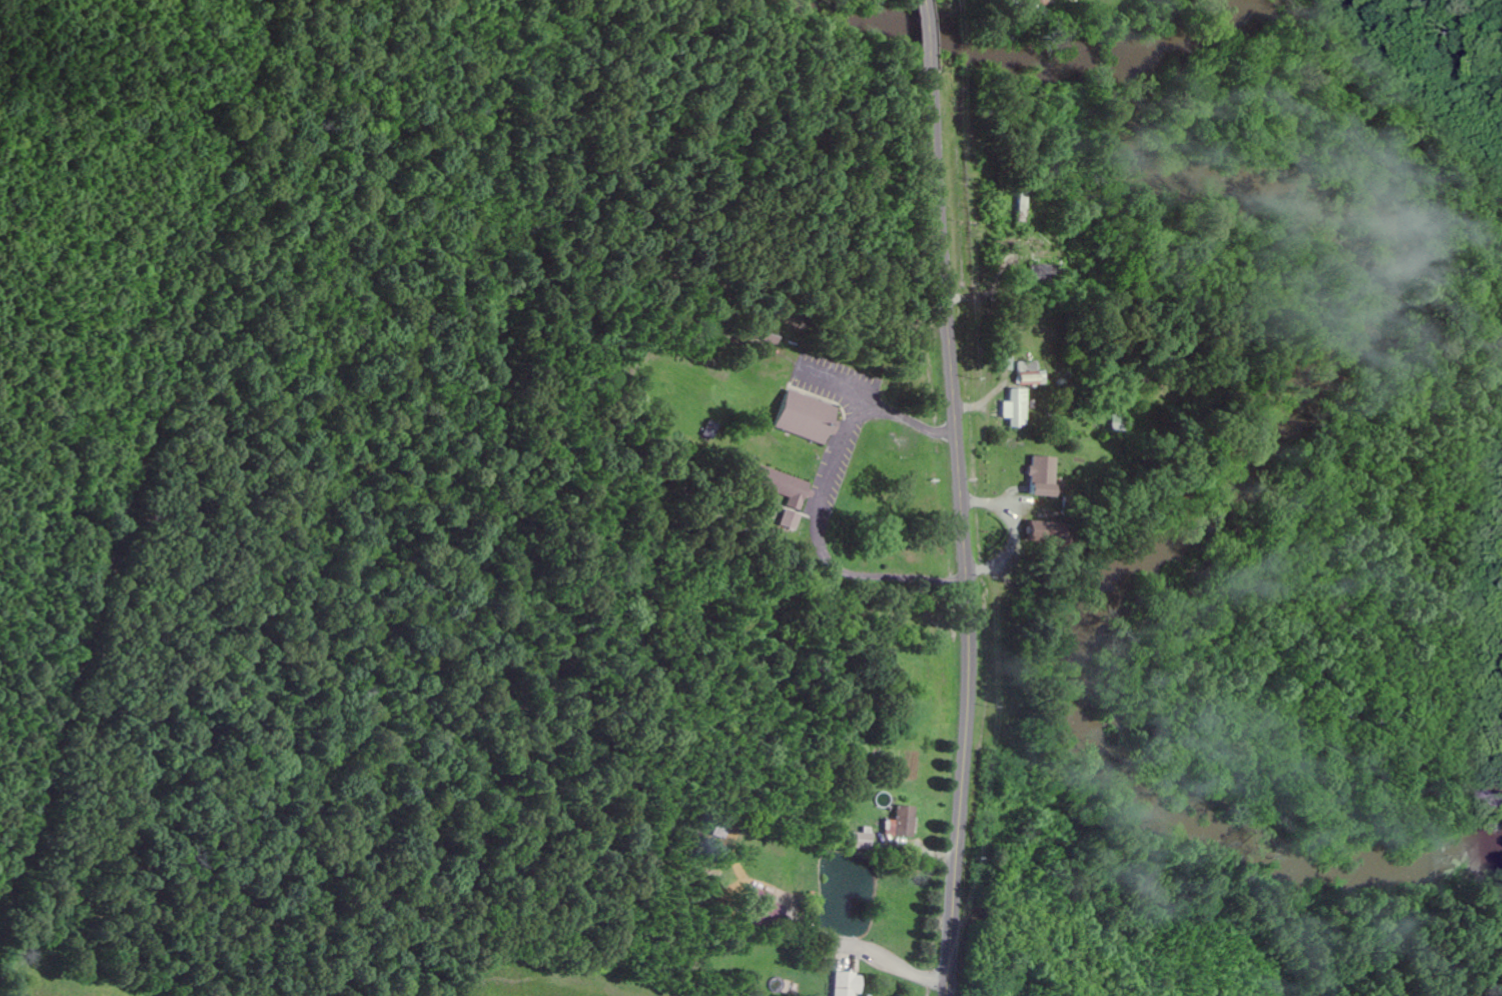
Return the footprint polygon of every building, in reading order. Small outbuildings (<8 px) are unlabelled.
[(1056,264),(1027,263),(1027,285),(1046,286),(1046,279),(1055,279),(1056,264)] [(754,333),(777,342),(782,329),(760,320),(754,333)] [(1001,369),(1012,370),(1013,357),(1002,356),(1001,369)] [(1017,361),(1018,384),(1045,383),(1045,370),(1038,370),(1037,360),(1017,361)] [(787,387),(839,405),(834,418),(840,420),(835,433),(829,431),(825,443),(774,425),(787,387)] [(1026,426),(1027,388),(1010,388),(1009,401),(1003,401),(1002,417),(1010,418),(1009,426),(1026,426)] [(700,433),(709,416),(719,421),(710,438),(700,433)] [(748,451),(760,455),(758,462),(807,480),(802,496),(799,495),(796,501),(787,498),(789,491),(740,473),(748,451)] [(1029,495),(1053,496),(1055,457),(1031,455),(1029,495)] [(783,502),(794,507),(788,523),(777,518),(783,502)] [(1062,543),(1062,522),(1029,521),(1028,542),(1062,543)] [(914,836),(915,806),(896,806),(895,820),(885,820),(885,836),(914,836)] [(863,832),(855,832),(855,847),(871,848),(871,826),(863,826),(863,832)] [(751,912),(760,914),(761,909),(772,912),(776,895),(756,890),(751,912)] [(861,973),(834,972),(834,995),(854,995),(854,994),(860,994),(861,973)]
